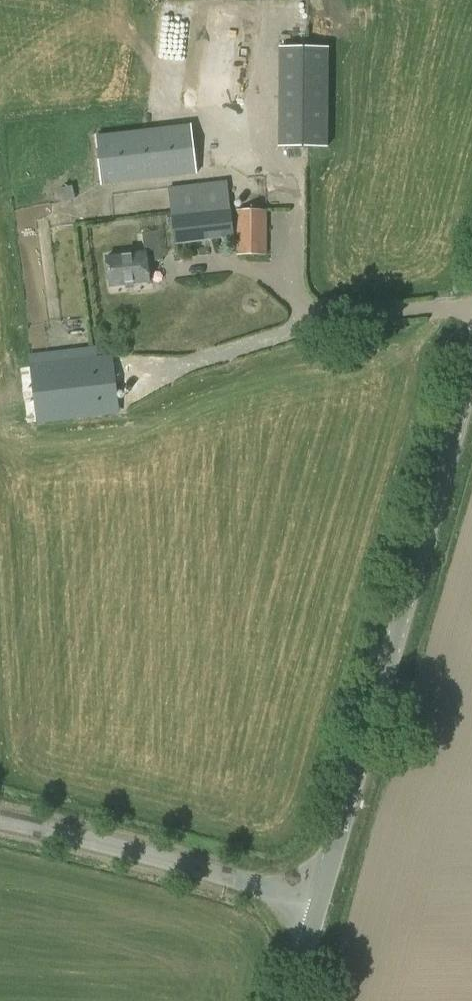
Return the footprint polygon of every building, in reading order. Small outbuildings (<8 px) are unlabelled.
[(240,14),(216,14),(214,76),(238,77),(240,14)] [(279,43),(278,143),(330,143),(331,43),(279,43)] [(102,186),(197,174),(191,124),(96,136),(102,186)] [(175,245),(235,238),(227,180),(168,187),(175,245)] [(266,255),(267,245),(267,210),(236,210),(236,255),(266,255)] [(111,285),(149,281),(146,262),(163,260),(159,231),(143,233),(145,253),(108,258),(111,285)] [(97,357),(96,346),(29,354),(37,423),(119,414),(113,356),(97,357)]
